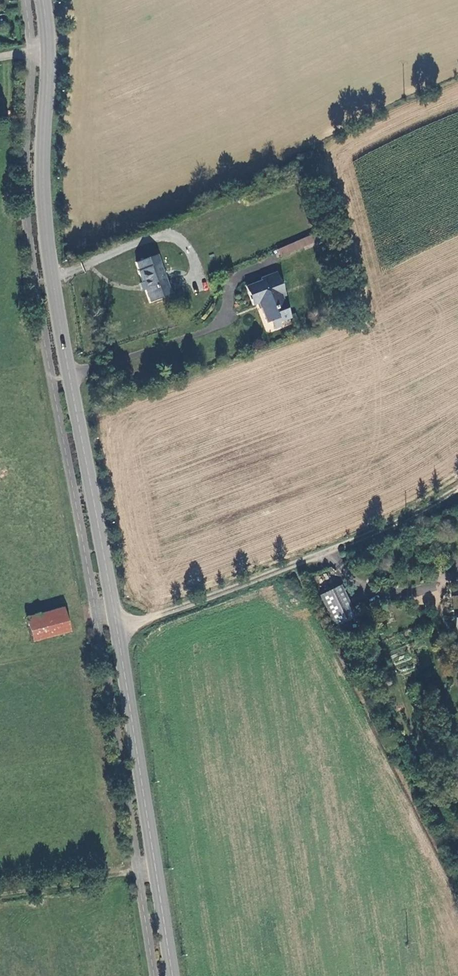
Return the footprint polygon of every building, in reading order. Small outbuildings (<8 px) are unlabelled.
[(280,257),(316,246),(312,236),(277,247),(280,257)] [(137,269),(137,271),(149,302),(170,294),(159,264),(160,263),(157,254),(134,262),(137,269)] [(282,299),(286,297),(277,273),(259,279),(260,282),(246,287),(253,305),(260,302),(261,307),(260,308),(266,323),(270,322),(276,319),(278,323),(289,319),(282,299)] [(279,326),(278,323),(276,319),(270,322),(272,329),(279,326)] [(356,617),(340,586),(320,596),(335,627),(356,617)] [(33,643),(69,634),(63,609),(27,618),(29,624),(33,643)]
